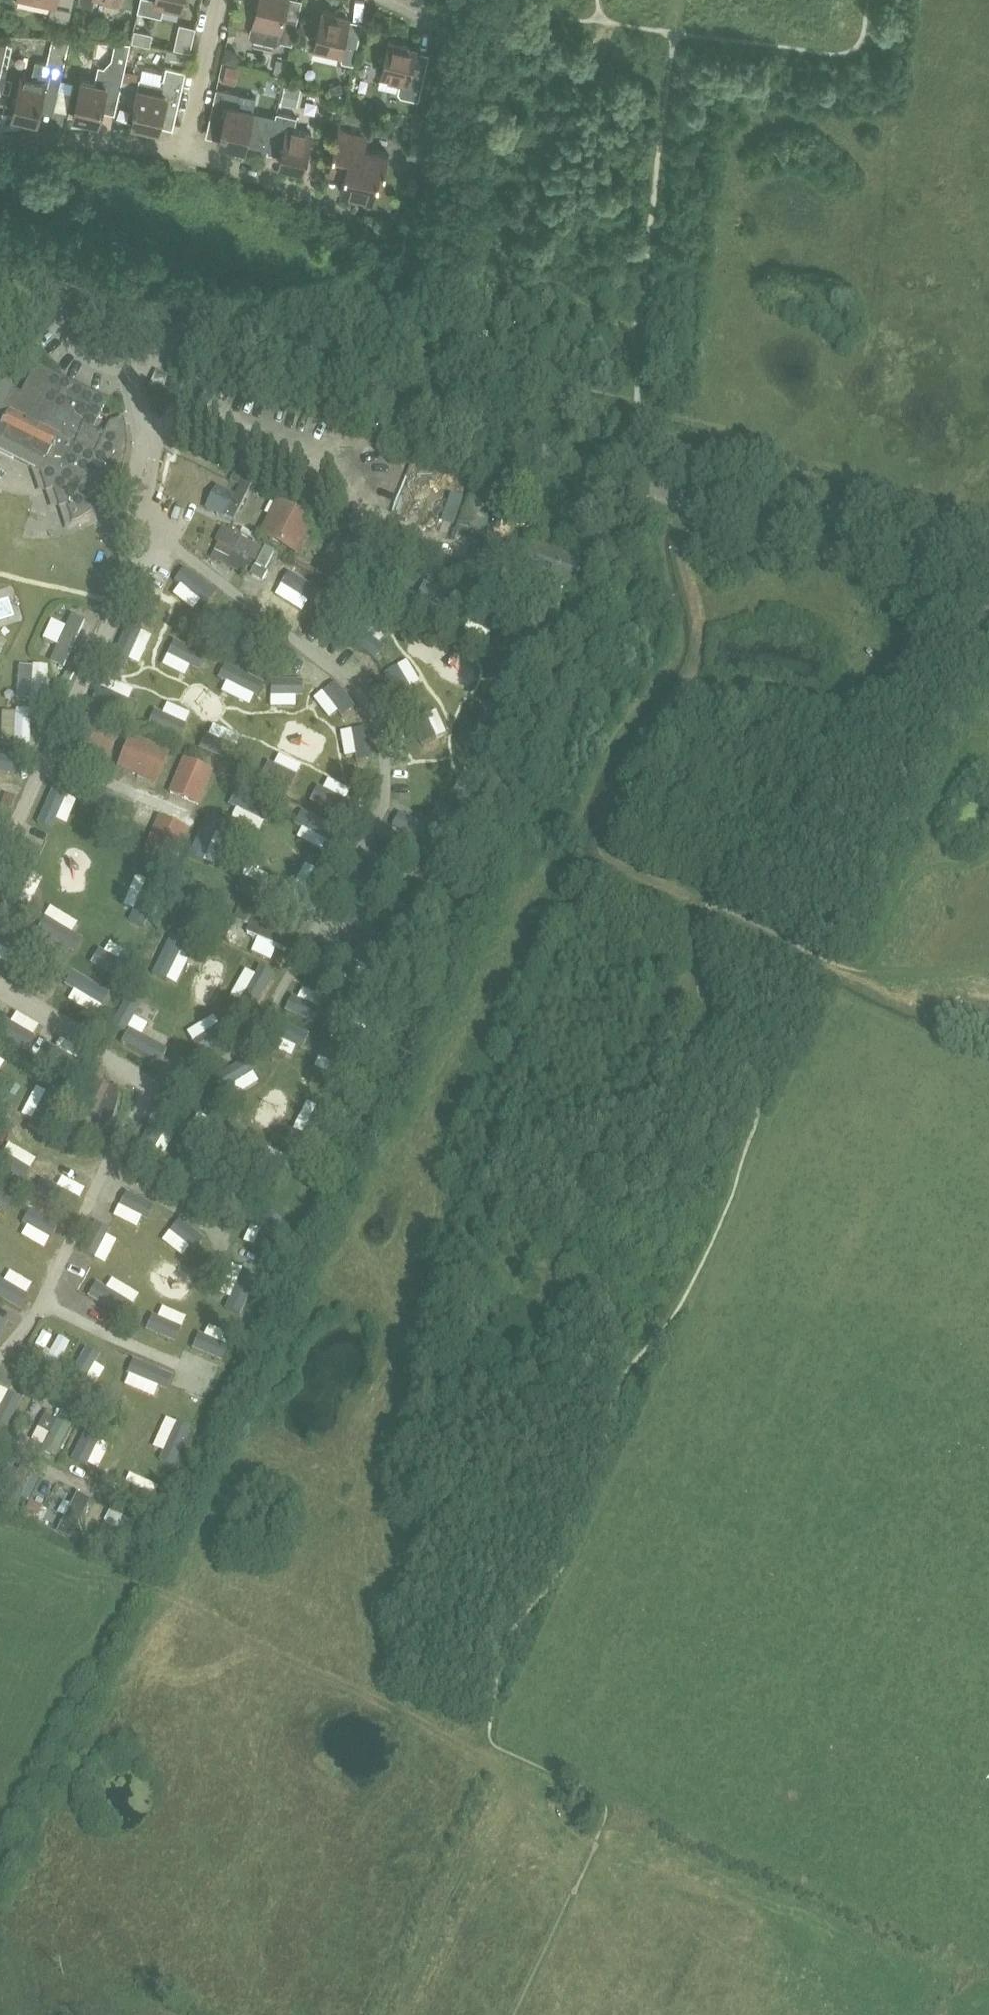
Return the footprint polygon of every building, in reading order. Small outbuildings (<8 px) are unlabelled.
[(54,0),(50,16),(68,20),(73,0),(53,0),(54,0)] [(138,10),(161,15),(164,3),(181,6),(182,0),(141,0),(138,10)] [(279,40),(292,43),(297,20),(284,17),(288,0),(259,0),(251,34),(254,38),(275,43),(279,40)] [(353,63),(361,29),(350,27),(348,23),(350,15),(347,14),(347,13),(347,12),(347,10),(346,9),(345,8),(344,8),(343,7),(342,7),(340,7),(339,7),(338,8),(337,9),(336,10),(336,11),(335,11),(323,9),(314,46),(340,51),(342,61),(353,63)] [(186,21),(180,45),(196,50),(203,26),(186,21)] [(135,29),(132,40),(151,45),(154,33),(135,29)] [(71,39),(69,47),(75,49),(79,46),(80,41),(71,39)] [(123,79),(125,71),(131,43),(117,40),(111,68),(99,65),(95,82),(82,79),(73,116),(84,118),(85,121),(87,123),(90,124),(93,123),(95,121),(99,122),(105,92),(118,95),(115,111),(114,111),(114,112),(115,112),(119,95),(120,90),(123,79)] [(419,99),(429,57),(415,54),(417,46),(389,40),(386,54),(382,55),(379,58),(378,62),(380,66),(383,69),(381,75),(401,79),(399,91),(401,95),(419,99)] [(177,60),(179,50),(167,47),(165,58),(177,60)] [(289,61),(277,58),(274,71),(286,73),(289,61)] [(13,115),(18,116),(17,119),(32,122),(33,119),(37,120),(41,102),(55,105),(64,67),(36,60),(32,78),(22,76),(13,115)] [(240,67),(227,64),(223,81),(236,84),(240,67)] [(159,129),(159,125),(163,109),(177,112),(178,106),(186,71),(167,66),(164,78),(161,77),(160,81),(140,77),(138,87),(134,105),(137,105),(133,123),(143,125),(143,127),(144,128),(145,129),(146,130),(147,130),(148,131),(150,131),(151,131),(152,130),(154,130),(155,129),(155,128),(159,129)] [(120,90),(134,93),(136,82),(123,79),(120,90)] [(342,83),(329,85),(331,93),(343,90),(342,83)] [(302,89),(285,85),(281,101),(298,106),(302,89)] [(217,88),(211,114),(225,117),(220,139),(219,142),(222,143),(222,144),(223,145),(223,146),(224,147),(225,148),(227,148),(228,149),(229,148),(230,148),(231,148),(232,147),(233,146),(233,145),(245,148),(246,143),(253,111),(254,109),(256,96),(240,93),(217,88)] [(294,129),(297,116),(277,112),(268,152),(281,155),(279,163),(304,168),(312,133),(294,129)] [(411,128),(409,136),(422,138),(424,125),(416,124),(411,128)] [(338,130),(332,159),(329,173),(344,176),(340,190),(343,191),(344,195),(355,198),(358,195),(374,198),(378,180),(382,181),(389,153),(365,148),(368,136),(338,130)] [(408,143),(407,160),(422,161),(424,143),(408,143)] [(121,475),(123,469),(124,462),(126,456),(126,449),(127,443),(126,436),(126,434),(119,435),(108,429),(110,426),(111,425),(111,424),(109,425),(103,436),(92,430),(107,401),(36,365),(35,366),(36,366),(22,395),(0,439),(0,452),(39,472),(46,492),(45,492),(46,494),(54,491),(59,508),(58,508),(59,509),(67,507),(72,523),(71,524),(72,525),(76,523),(81,521),(85,518),(93,513),(98,508),(102,504),(107,499),(111,494),(114,488),(117,483),(120,477),(121,475)] [(148,389),(159,394),(167,377),(157,372),(148,389)] [(18,393),(12,390),(12,389),(3,395),(0,391),(0,439),(22,395),(18,393)] [(452,529),(481,539),(495,498),(467,487),(452,529)] [(217,488),(206,509),(223,518),(234,496),(217,488)] [(276,502),(259,537),(298,556),(316,521),(276,502)] [(267,578),(277,547),(228,530),(217,560),(267,578)] [(373,560),(334,540),(314,577),(353,597),(373,560)] [(217,591),(186,566),(175,579),(207,604),(217,591)] [(395,573),(380,566),(366,595),(381,602),(395,573)] [(323,594),(287,572),(278,585),(315,608),(323,594)] [(454,595),(425,580),(417,594),(446,609),(454,595)] [(499,618),(470,603),(463,618),(491,632),(499,618)] [(51,640),(67,647),(57,672),(84,682),(105,625),(79,615),(74,626),(58,620),(51,640)] [(129,620),(111,659),(126,666),(144,627),(129,620)] [(387,646),(361,624),(350,637),(376,659),(387,646)] [(205,654),(174,638),(167,653),(198,669),(205,654)] [(265,681),(226,662),(219,676),(258,696),(265,681)] [(400,699),(414,692),(399,663),(385,671),(400,699)] [(25,665),(25,702),(53,703),(54,666),(25,665)] [(303,694),(303,678),(271,677),(270,694),(303,694)] [(356,705),(337,680),(324,690),(343,715),(356,705)] [(131,716),(138,701),(98,684),(92,699),(131,716)] [(409,713),(422,742),(436,736),(424,707),(409,713)] [(188,722),(155,708),(148,723),(181,738),(188,722)] [(82,716),(68,748),(108,765),(122,733),(82,716)] [(369,726),(353,728),(357,759),(374,757),(369,726)] [(246,748),(206,731),(200,746),(239,763),(246,748)] [(170,754),(130,736),(116,769),(156,786),(170,754)] [(19,758),(0,754),(0,770),(16,773),(19,758)] [(183,759),(168,794),(198,807),(213,772),(183,759)] [(298,773),(268,760),(261,775),(291,788),(298,773)] [(347,798),(318,784),(311,799),(339,813),(347,798)] [(235,788),(227,805),(266,824),(275,807),(235,788)] [(65,796),(50,790),(36,823),(51,830),(65,796)] [(133,805),(100,793),(94,809),(127,821),(133,805)] [(335,828),(301,811),(294,825),(328,842),(335,828)] [(428,828),(399,813),(392,827),(421,842),(428,828)] [(189,830),(159,817),(144,852),(174,865),(189,830)] [(202,863),(220,824),(205,817),(188,856),(202,863)] [(35,865),(17,857),(0,891),(0,897),(17,905),(35,865)] [(335,866),(322,858),(304,889),(317,897),(335,866)] [(404,876),(373,860),(366,874),(397,890),(404,876)] [(272,888),(242,875),(236,888),(266,902),(272,888)] [(231,896),(192,878),(186,892),(224,910),(231,896)] [(129,920),(144,927),(161,888),(146,881),(129,920)] [(106,910),(99,926),(93,923),(85,940),(124,957),(138,924),(106,910)] [(374,940),(380,925),(348,910),(341,925),(374,940)] [(83,938),(46,916),(38,929),(75,951),(83,938)] [(6,932),(0,943),(0,944),(28,959),(35,947),(6,932)] [(185,941),(172,934),(154,973),(167,979),(185,941)] [(262,940),(256,952),(274,960),(280,948),(262,940)] [(387,973),(394,958),(359,942),(352,957),(387,973)] [(128,964),(101,947),(92,961),(119,978),(128,964)] [(254,1009),(275,973),(261,965),(240,1001),(254,1009)] [(111,992),(73,970),(66,983),(104,1005),(111,992)] [(126,1031),(143,1000),(129,993),(113,1023),(126,1031)] [(322,1008),(293,994),(286,1010),(314,1023),(322,1008)] [(366,1029),(338,1015),(330,1030),(358,1045),(366,1029)] [(6,1016),(0,1026),(0,1033),(27,1050),(36,1035),(6,1016)] [(237,1032),(228,1018),(193,1040),(201,1054),(237,1032)] [(274,1034),(303,1048),(310,1033),(280,1020),(274,1034)] [(168,1048),(130,1027),(122,1041),(160,1062),(168,1048)] [(355,1053),(326,1040),(319,1055),(349,1068),(355,1053)] [(79,1061),(50,1043),(42,1057),(71,1075),(79,1061)] [(255,1070),(246,1057),(216,1077),(225,1091),(255,1070)] [(36,1099),(43,1091),(33,1082),(38,1077),(30,1070),(18,1083),(36,1099)] [(59,1100),(45,1093),(27,1128),(41,1134),(59,1100)] [(312,1150),(331,1111),(318,1105),(299,1143),(312,1150)] [(222,1138),(194,1121),(185,1135),(213,1152),(222,1138)] [(165,1132),(151,1124),(133,1155),(147,1163),(165,1132)] [(287,1169),(249,1147),(241,1160),(279,1183),(287,1169)] [(0,1150),(0,1168),(22,1182),(31,1168),(0,1150)] [(225,1177),(188,1154),(179,1168),(216,1191),(225,1177)] [(79,1198),(43,1178),(35,1192),(72,1212),(79,1198)] [(15,1200),(0,1189),(0,1207),(6,1212),(15,1200)] [(156,1204),(127,1189),(120,1204),(149,1219),(156,1204)] [(58,1227),(30,1211),(22,1224),(51,1240),(58,1227)] [(268,1251),(283,1218),(270,1212),(254,1245),(268,1251)] [(205,1237),(180,1217),(170,1230),(195,1250),(205,1237)] [(96,1257),(111,1230),(97,1222),(82,1249),(96,1257)] [(241,1314),(259,1275),(244,1269),(226,1307),(241,1314)] [(0,1276),(0,1296),(20,1308),(29,1294),(0,1276)] [(133,1303),(98,1281),(89,1294),(124,1317),(133,1303)] [(182,1326),(153,1314),(147,1328),(176,1341),(182,1326)] [(0,1317),(0,1337),(9,1322),(0,1317)] [(230,1346),(200,1333),(194,1347),(224,1360),(230,1346)] [(66,1369),(75,1342),(65,1339),(63,1346),(55,1343),(48,1363),(66,1369)] [(101,1356),(86,1346),(63,1381),(79,1391),(101,1356)] [(176,1376),(135,1359),(129,1372),(170,1390),(176,1376)] [(9,1392),(0,1409),(0,1422),(8,1427),(23,1399),(9,1392)] [(192,1427),(178,1420),(160,1458),(174,1464),(192,1427)] [(103,1434),(88,1427),(72,1457),(88,1465),(103,1434)] [(155,1499),(118,1479),(111,1492),(149,1512),(155,1499)]
